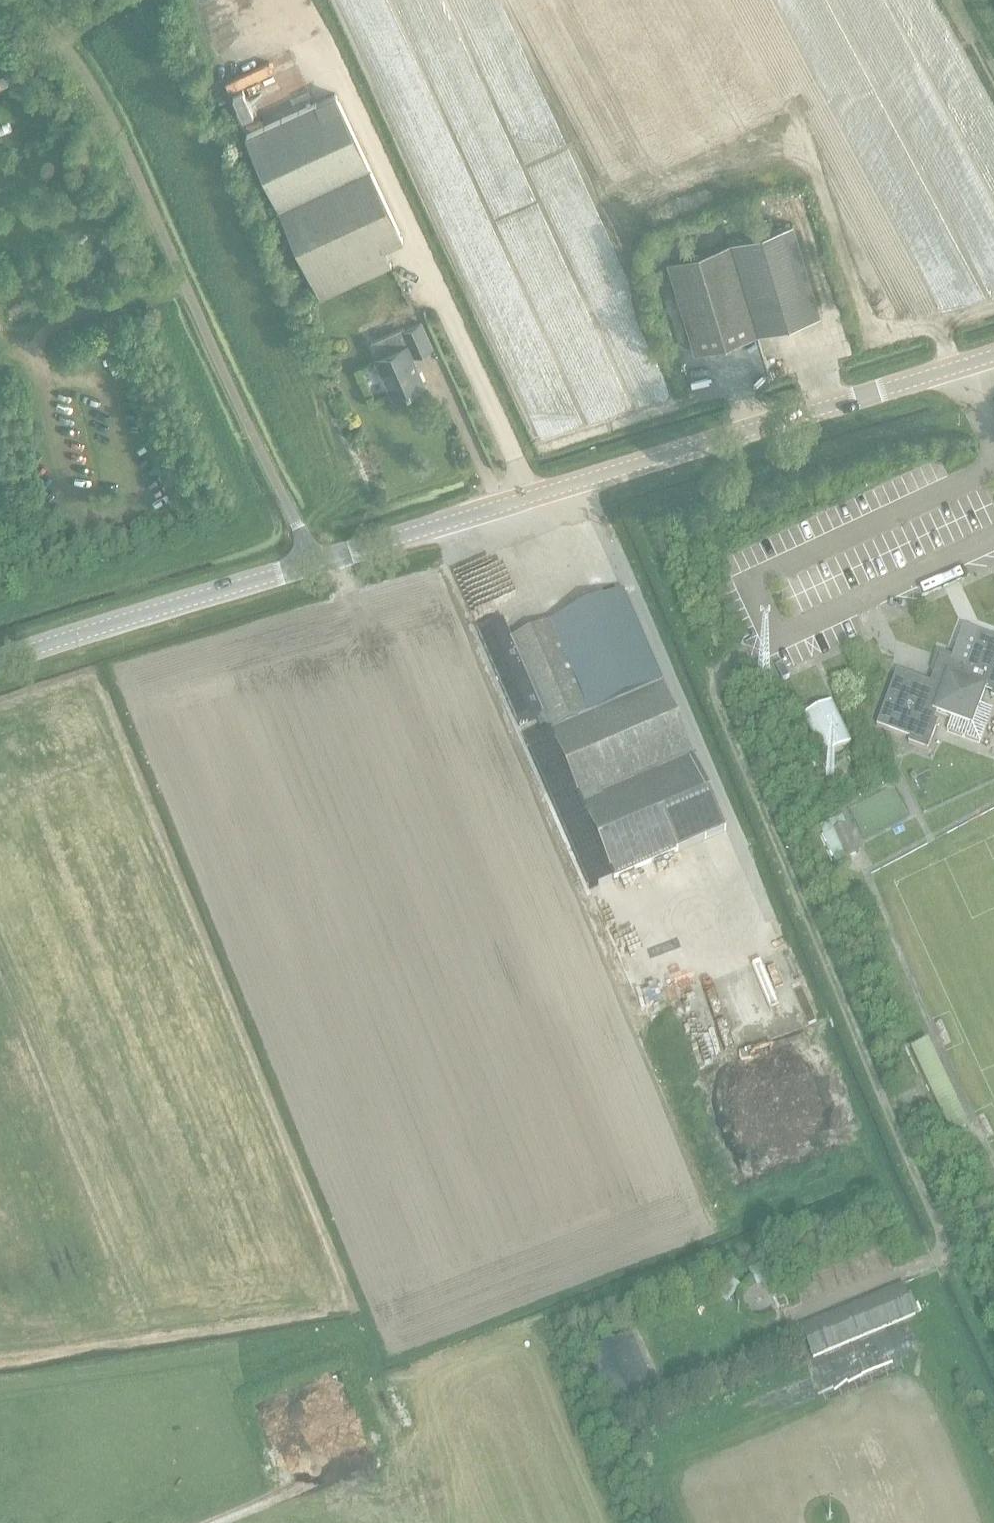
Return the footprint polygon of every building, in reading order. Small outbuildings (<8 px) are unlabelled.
[(383,247),(403,238),(335,92),(244,134),(320,297),(391,264),(383,247)] [(667,259),(695,351),(820,314),(793,222),(667,259)] [(377,356),(376,357),(394,397),(423,384),(411,355),(431,346),(420,322),(404,329),(403,327),(371,342),(377,356)] [(501,621),(477,632),(517,726),(543,714),(550,732),(526,742),(590,889),(614,878),(726,829),(622,591),(509,640),(501,621)] [(876,721),(909,734),(907,738),(926,746),(937,718),(929,715),(932,708),(950,715),(970,722),(983,689),(985,684),(992,687),(990,692),(989,695),(993,697),(993,638),(978,632),(962,626),(957,638),(949,659),(939,655),(938,656),(929,682),(895,670),(876,721)] [(831,700),(802,713),(821,754),(850,741),(831,700)] [(775,1277),(763,1273),(770,1292),(779,1288),(775,1277)] [(801,1327),(813,1356),(914,1314),(902,1285),(801,1327)] [(587,1352),(609,1406),(653,1388),(630,1334),(587,1352)]
